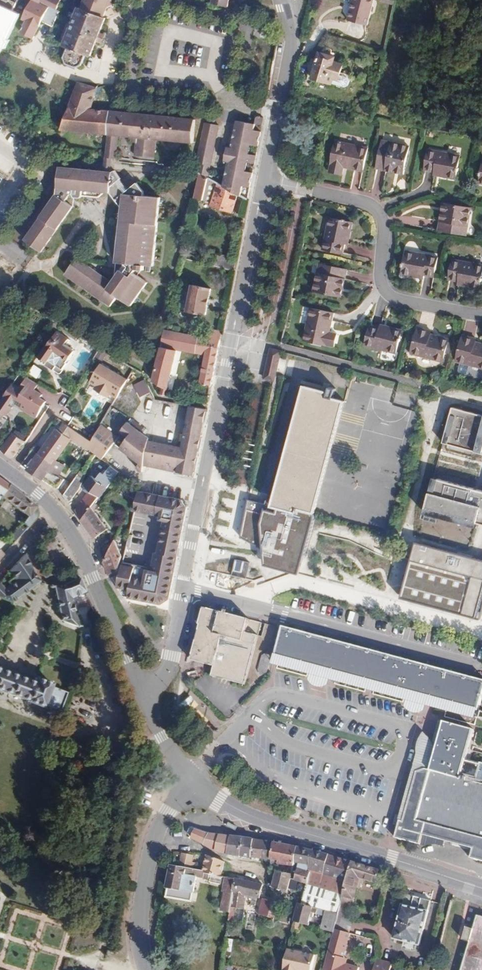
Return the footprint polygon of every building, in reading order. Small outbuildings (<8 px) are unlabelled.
[(17,0),(0,0),(0,36),(17,0)] [(33,0),(32,0),(22,21),(25,22),(20,33),(32,39),(41,20),(52,25),(59,12),(55,11),(48,7),(40,3),(33,0)] [(60,1),(60,0),(33,0),(40,3),(45,6),(48,7),(52,9),(55,11),(60,1)] [(81,9),(103,18),(107,8),(115,4),(113,0),(112,0),(85,0),(81,9)] [(348,20),(368,25),(374,0),(353,0),(348,20)] [(96,43),(99,36),(106,19),(103,18),(81,9),(79,8),(64,46),(67,48),(63,58),(66,64),(76,69),(82,66),(86,55),(90,57),(96,43)] [(312,58),(307,76),(332,84),(333,83),(346,87),(349,86),(350,82),(349,78),(341,76),(344,65),(334,62),(335,57),(320,52),(318,60),(312,58)] [(62,130),(108,135),(110,111),(92,109),(97,88),(81,83),(62,130)] [(73,207),(74,198),(81,199),(82,196),(98,198),(115,183),(124,194),(116,201),(122,210),(117,263),(123,264),(120,270),(117,275),(116,276),(114,280),(112,282),(77,258),(67,272),(65,275),(78,284),(110,307),(118,297),(121,299),(131,306),(147,283),(134,274),(135,271),(136,270),(144,271),(144,266),(153,267),(160,198),(144,196),(144,192),(137,183),(128,190),(119,180),(120,179),(114,171),(113,172),(113,173),(110,172),(112,159),(116,159),(117,153),(112,152),(113,142),(118,142),(119,136),(131,137),(131,143),(136,144),(135,156),(154,158),(156,140),(193,144),(195,120),(161,117),(110,111),(108,135),(106,154),(105,158),(104,172),(60,167),(59,167),(57,182),(56,195),(48,206),(44,203),(28,226),(32,229),(37,233),(45,238),(69,205),(73,207)] [(228,165),(224,188),(230,192),(238,196),(241,198),(248,201),(252,177),(252,175),(246,174),(248,165),(254,166),(255,162),(255,160),(256,158),(250,156),(251,148),(257,149),(258,147),(260,135),(253,133),(254,127),(236,124),(231,150),(228,165)] [(205,126),(202,140),(216,143),(218,129),(205,126)] [(201,145),(199,157),(198,168),(199,168),(198,175),(199,175),(201,176),(209,180),(216,143),(202,140),(201,145)] [(410,146),(382,140),(376,169),(396,172),(397,169),(405,171),(410,146)] [(368,148),(336,142),(330,172),(342,175),(344,167),(363,171),(368,148)] [(460,156),(429,150),(425,170),(435,172),(434,175),(456,179),(460,156)] [(230,192),(224,188),(219,186),(209,180),(201,176),(199,175),(194,198),(211,203),(211,206),(232,213),(238,196),(230,192)] [(52,192),(44,203),(48,206),(56,195),(57,182),(52,182),(52,192)] [(472,208),(448,204),(447,212),(442,211),(439,230),(467,235),(472,208)] [(330,218),(323,249),(343,253),(345,243),(348,244),(353,223),(330,218)] [(7,244),(7,261),(23,261),(24,244),(7,244)] [(438,256),(406,251),(402,274),(424,278),(425,275),(435,277),(438,256)] [(453,259),(449,280),(459,281),(459,285),(480,288),(481,280),(481,265),(453,259)] [(219,261),(218,267),(234,271),(235,264),(219,261)] [(314,291),(338,296),(341,296),(343,289),(347,270),(320,264),(314,291)] [(211,289),(193,285),(188,312),(206,315),(211,289)] [(334,313),(310,308),(303,341),(334,347),(337,334),(330,332),(334,313)] [(381,328),(370,325),(365,345),(397,353),(403,330),(382,325),(381,328)] [(432,331),(418,327),(411,354),(443,362),(449,339),(431,334),(432,331)] [(208,329),(207,338),(220,340),(222,332),(208,329)] [(165,330),(154,376),(153,381),(160,386),(160,390),(160,395),(166,396),(167,390),(168,390),(177,350),(181,333),(165,330)] [(58,332),(39,360),(48,366),(51,366),(54,368),(53,370),(58,373),(61,372),(67,363),(66,362),(72,354),(71,349),(67,346),(71,341),(58,332)] [(181,333),(177,350),(197,354),(200,337),(181,333)] [(464,335),(457,361),(481,368),(481,343),(475,342),(476,339),(464,335)] [(199,384),(211,386),(220,340),(207,338),(200,337),(197,354),(205,356),(199,384)] [(274,381),(281,351),(272,350),(265,379),(274,381)] [(33,365),(28,374),(38,379),(43,370),(33,365)] [(116,399),(128,380),(101,365),(90,383),(97,387),(95,390),(96,394),(103,399),(108,397),(109,394),(116,399)] [(26,377),(20,389),(13,384),(4,397),(1,402),(0,403),(0,412),(7,416),(7,417),(17,403),(22,407),(27,411),(38,417),(40,414),(42,410),(40,409),(41,407),(43,408),(47,401),(42,398),(44,395),(35,390),(38,384),(26,377)] [(296,513),(297,508),(314,513),(344,401),(327,397),(328,393),(304,386),(272,506),(278,508),(296,513)] [(199,425),(204,422),(205,415),(206,410),(189,407),(187,420),(192,423),(199,425)] [(452,409),(443,444),(481,455),(481,417),(452,409)] [(58,430),(41,455),(52,463),(47,471),(58,478),(59,476),(66,467),(57,461),(72,439),(87,449),(91,441),(74,430),(69,427),(59,420),(55,418),(51,424),(58,430)] [(192,423),(187,420),(184,433),(190,433),(193,433),(197,433),(201,437),(202,431),(204,422),(199,425),(192,423)] [(119,438),(102,424),(91,441),(87,449),(96,455),(103,460),(114,444),(119,438)] [(142,473),(144,467),(149,442),(150,439),(128,424),(119,438),(114,444),(140,462),(137,467),(139,472),(142,473)] [(395,456),(394,424),(381,424),(381,437),(384,437),(385,457),(395,456)] [(12,433),(1,450),(13,458),(24,443),(25,442),(12,433)] [(181,448),(149,442),(144,467),(188,476),(194,472),(194,471),(194,470),(197,454),(201,437),(197,433),(193,433),(190,433),(184,433),(181,448)] [(22,465),(28,469),(38,453),(33,449),(22,465)] [(38,453),(28,469),(28,470),(58,489),(65,480),(59,476),(58,478),(47,471),(52,463),(41,455),(38,453)] [(106,463),(103,460),(96,455),(91,462),(101,469),(106,463)] [(81,520),(95,503),(115,478),(106,472),(104,474),(97,469),(84,486),(91,491),(76,512),(80,518),(81,520)] [(80,490),(84,479),(78,475),(72,484),(80,490)] [(432,477),(423,510),(481,525),(481,490),(432,477)] [(70,503),(80,490),(72,484),(65,495),(70,503)] [(27,527),(30,524),(36,517),(37,514),(36,512),(35,509),(34,507),(8,486),(0,496),(0,497),(27,517),(23,523),(27,527)] [(138,493),(134,512),(157,516),(156,520),(164,521),(160,545),(179,549),(186,509),(180,501),(138,493)] [(93,510),(97,504),(95,503),(81,520),(95,539),(107,530),(93,510)] [(278,508),(278,511),(277,515),(264,511),(260,525),(264,567),(300,576),(314,521),(314,513),(297,508),(296,513),(278,508)] [(10,537),(15,542),(20,536),(25,530),(20,526),(10,537)] [(122,557),(114,540),(104,562),(110,576),(118,589),(121,575),(118,575),(122,557)] [(415,543),(400,599),(477,620),(481,598),(481,560),(415,543)] [(179,549),(160,545),(158,554),(177,557),(179,549)] [(161,605),(168,600),(169,595),(177,557),(158,554),(155,554),(153,566),(145,565),(145,568),(123,564),(121,575),(118,589),(121,593),(125,598),(161,605)] [(11,603),(40,582),(37,579),(35,575),(24,555),(8,572),(16,581),(3,590),(0,586),(0,599),(11,603)] [(233,575),(246,576),(248,562),(235,560),(233,575)] [(79,578),(53,587),(61,622),(79,628),(78,627),(72,599),(86,594),(79,578)] [(261,623),(204,608),(199,624),(201,625),(191,660),(214,667),(212,676),(245,685),(261,623)] [(275,656),(288,660),(299,663),(478,710),(481,697),(481,680),(307,634),(283,627),(275,656)] [(268,653),(262,656),(258,670),(262,676),(268,672),(271,658),(268,653)] [(26,701),(26,702),(42,708),(43,706),(59,712),(66,693),(50,687),(51,684),(41,680),(34,678),(32,683),(0,670),(0,691),(26,701)] [(444,722),(437,747),(431,771),(425,769),(417,772),(403,822),(399,821),(393,837),(418,846),(420,837),(471,852),(468,861),(481,865),(481,767),(464,762),(473,730),(444,722)] [(427,736),(417,772),(425,769),(431,771),(437,747),(427,736)] [(197,831),(194,841),(216,851),(227,854),(231,837),(211,835),(197,831)] [(231,837),(227,854),(241,857),(244,839),(231,837)] [(252,859),(255,840),(244,839),(241,857),(252,859)] [(262,860),(265,841),(255,840),(252,859),(262,860)] [(262,860),(271,860),(274,842),(265,841),(262,860)] [(298,848),(274,842),(271,860),(271,864),(289,866),(294,867),(298,848)] [(337,917),(341,904),(351,862),(318,852),(298,848),(294,867),(291,875),(290,880),(307,885),(303,901),(299,900),(297,908),(293,922),(308,926),(311,918),(313,919),(314,916),(324,919),(321,930),(333,933),(334,929),(337,917)] [(176,860),(175,866),(190,869),(193,855),(182,854),(181,861),(176,860)] [(204,872),(208,873),(220,876),(222,876),(225,863),(206,856),(202,872),(204,872)] [(351,862),(341,904),(352,907),(357,891),(360,890),(361,890),(361,889),(362,885),(361,883),(360,882),(360,878),(377,883),(380,871),(351,862)] [(190,869),(175,866),(171,865),(167,889),(193,894),(196,878),(201,879),(202,878),(203,877),(204,872),(202,872),(190,869)] [(272,887),(287,893),(290,880),(291,875),(288,874),(276,871),(272,887)] [(220,876),(208,873),(206,882),(218,885),(220,876)] [(220,910),(230,913),(236,880),(225,878),(220,910)] [(236,880),(230,913),(228,924),(233,925),(236,909),(244,910),(246,901),(253,902),(252,906),(256,907),(258,899),(260,899),(260,898),(263,885),(236,879),(236,880)] [(192,903),(193,894),(167,889),(165,898),(192,903)] [(405,895),(394,939),(420,945),(431,902),(405,895)] [(282,902),(263,899),(259,915),(279,920),(284,902),(282,902)] [(341,904),(337,917),(352,921),(356,908),(352,907),(341,904)] [(461,969),(481,969),(481,917),(477,916),(473,930),(466,928),(463,940),(469,942),(461,969)] [(323,969),(358,969),(358,968),(345,965),(341,964),(343,959),(349,933),(334,929),(333,933),(325,962),(323,969)] [(284,969),(310,969),(313,955),(288,950),(284,969)] [(224,951),(222,964),(229,965),(230,956),(231,956),(232,952),(224,951)] [(374,969),(390,969),(392,963),(377,959),(374,969)]
